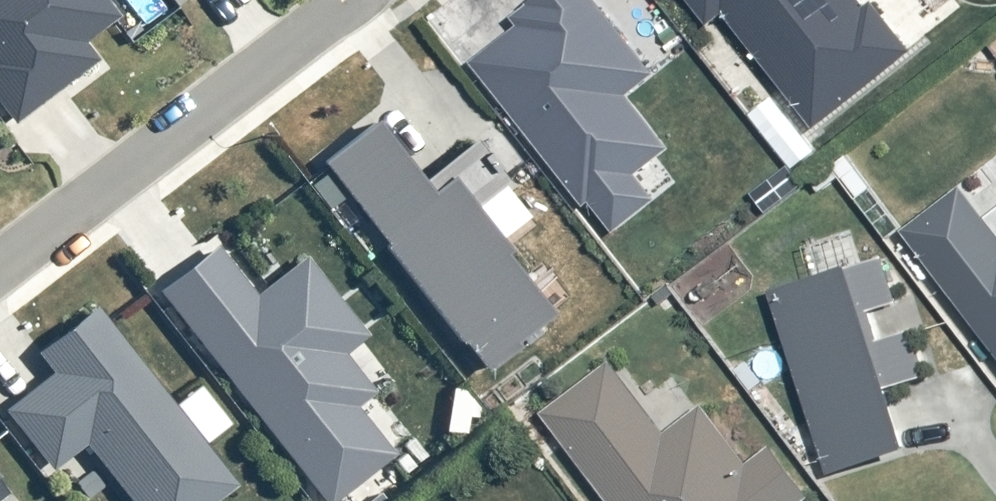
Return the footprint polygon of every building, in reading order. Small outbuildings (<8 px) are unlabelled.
[(17,119),(97,58),(84,40),(118,15),(106,0),(0,0),(0,97),(17,119)] [(472,63),(609,236),(657,198),(638,174),(671,148),(628,94),(655,72),(597,0),(529,0),(506,18),(515,30),(472,63)] [(707,23),(725,9),(814,124),(906,52),(866,0),(689,0),(707,23)] [(373,122),(321,163),(480,367),(550,313),(470,211),(509,181),(475,137),(418,180),(373,122)] [(894,235),(995,369),(995,248),(954,194),(894,235)] [(214,248),(160,288),(321,499),(388,448),(357,407),(375,393),(345,353),(366,337),(304,255),(251,296),(214,248)] [(876,263),(761,296),(826,479),(901,462),(880,397),(921,383),(906,335),(875,343),(869,320),(894,312),(876,263)] [(1,408),(46,467),(85,438),(133,500),(206,500),(229,483),(92,306),(32,353),(47,373),(1,408)] [(537,416),(600,500),(801,500),(765,452),(742,468),(699,411),(660,438),(605,367),(537,416)] [(0,487),(0,500),(11,500),(0,487)]
